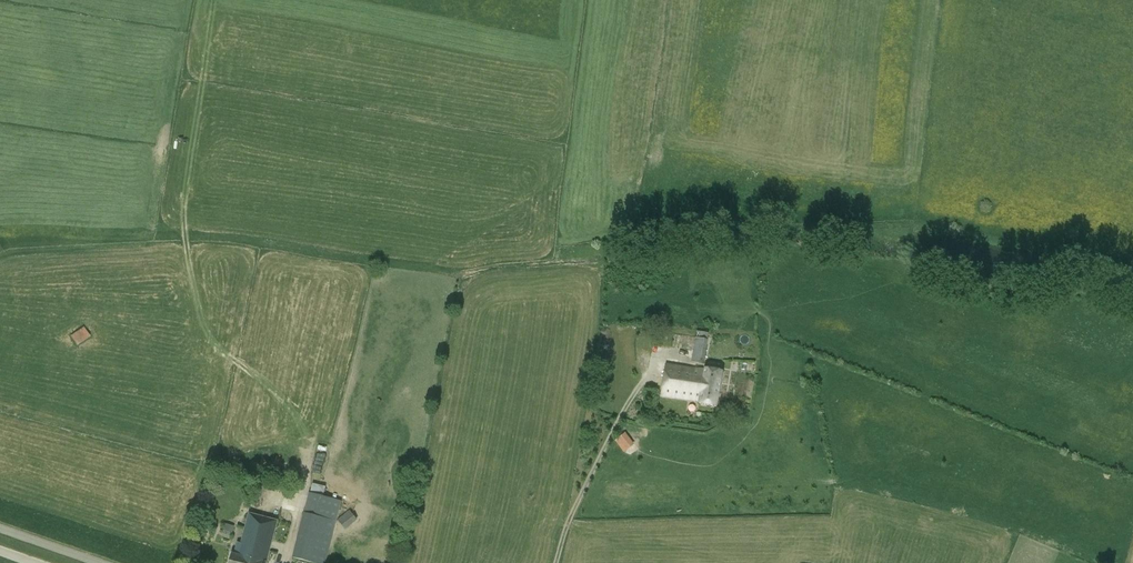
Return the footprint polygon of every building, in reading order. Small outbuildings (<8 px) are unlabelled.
[(77,344),(90,336),(83,327),(71,335),(77,344)] [(697,331),(696,338),(692,362),(703,364),(707,340),(708,333),(697,331)] [(661,396),(700,402),(700,403),(717,406),(723,371),(705,368),(705,369),(666,363),(661,396)] [(625,452),(635,445),(625,433),(615,441),(625,452)] [(341,501),(309,493),(293,558),(312,562),(326,562),(341,501)] [(349,510),(338,519),(346,529),(357,519),(349,510)] [(260,517),(249,514),(241,543),(237,542),(234,554),(232,554),(230,562),(248,562),(260,517)] [(260,517),(248,562),(266,562),(267,562),(266,562),(277,521),(260,517)] [(222,530),(229,532),(232,533),(234,526),(231,525),(223,524),(222,530)]
